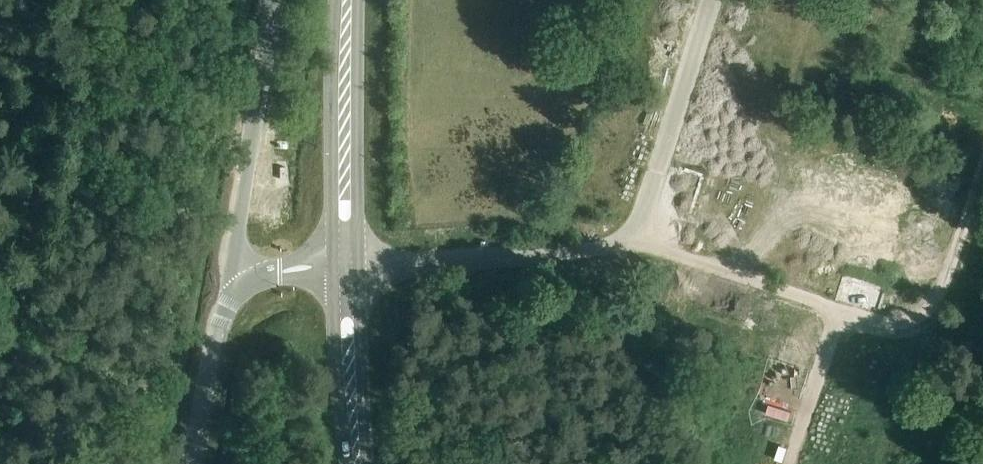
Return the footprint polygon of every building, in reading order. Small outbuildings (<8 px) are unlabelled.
[(620,92),(622,86),(612,83),(610,89),(620,92)] [(600,106),(603,94),(594,91),(590,103),(600,106)]
